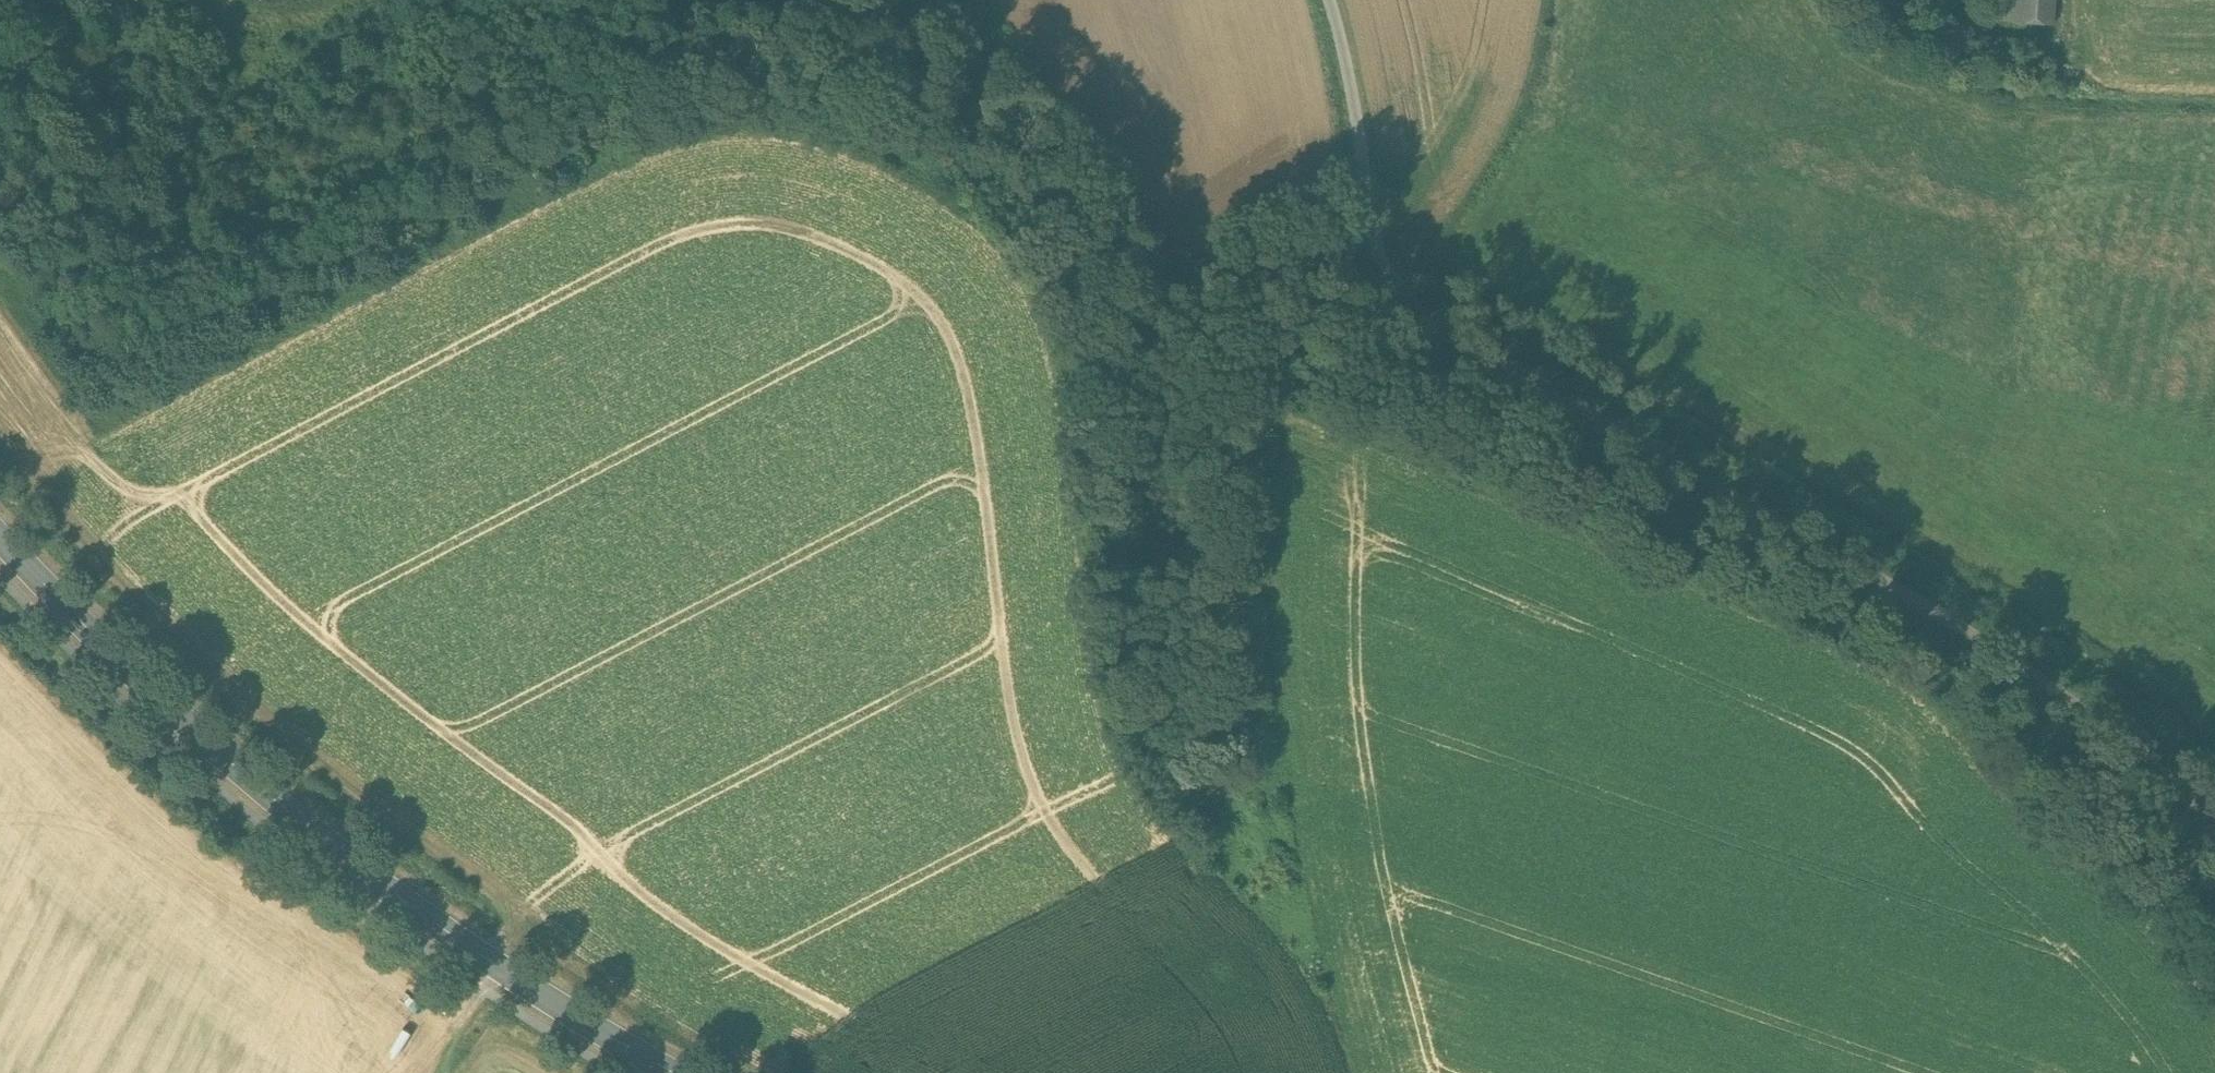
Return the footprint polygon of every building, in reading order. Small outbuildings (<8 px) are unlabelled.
[(1999,19),(2017,21),(2019,0),(2000,0),(1999,19)] [(2017,21),(2053,24),(2055,0),(2019,0),(2017,21)]
